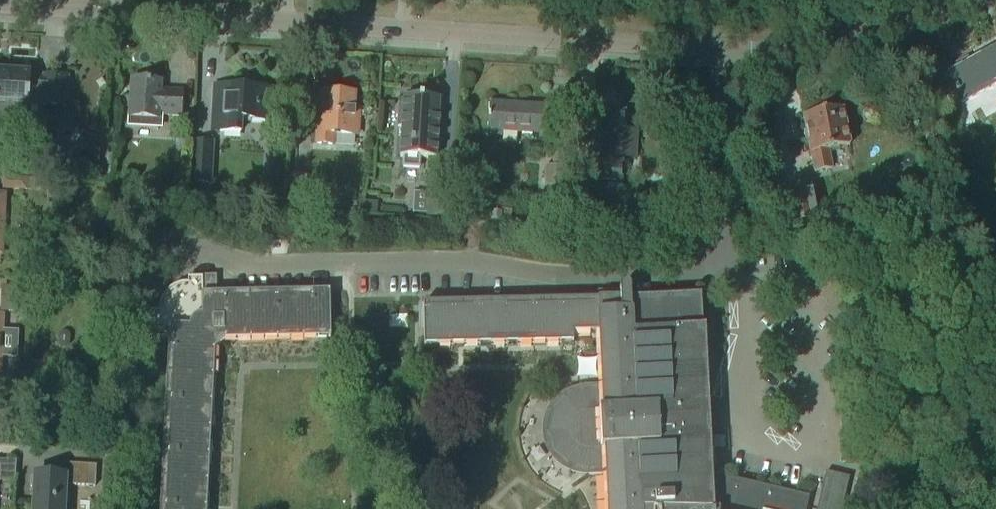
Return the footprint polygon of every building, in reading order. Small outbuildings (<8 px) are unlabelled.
[(994,47),(969,61),(967,56),(955,62),(958,67),(947,73),(961,100),(995,81),(995,82),(995,51),(994,47)] [(70,77),(44,75),(44,78),(28,77),(28,75),(0,73),(0,116),(25,118),(26,103),(28,104),(29,88),(44,89),(43,104),(68,106),(70,77)] [(181,117),(183,93),(161,91),(161,83),(133,81),(130,119),(159,120),(159,116),(181,117)] [(220,93),(214,93),(212,131),(228,132),(229,128),(241,129),(241,119),(269,120),(270,89),(220,86),(220,93)] [(357,135),(358,109),(353,109),(353,94),(321,92),(320,106),(325,106),(324,122),(319,122),(318,144),(332,145),(333,134),(357,135)] [(424,98),(424,94),(407,93),(407,97),(404,97),(403,112),(399,112),(398,127),(402,127),(400,157),(403,157),(403,167),(419,168),(420,158),(436,159),(440,99),(424,98)] [(546,139),(548,106),(490,102),(488,136),(502,137),(503,132),(533,134),(532,139),(546,139)] [(815,172),(832,169),(829,150),(849,146),(842,109),(804,116),(815,172)] [(623,131),(624,113),(596,111),(592,191),(608,192),(609,183),(621,183),(622,155),(636,156),(637,131),(623,131)] [(564,215),(570,134),(555,134),(553,166),(547,166),(543,213),(556,215),(564,215)] [(212,184),(214,140),(194,139),(192,183),(212,184)] [(100,141),(78,140),(78,148),(77,168),(99,169),(100,141)] [(4,177),(3,189),(27,190),(28,178),(4,177)] [(789,224),(819,218),(813,186),(783,192),(789,224)] [(450,218),(451,194),(428,192),(427,216),(450,218)] [(377,213),(378,203),(366,202),(365,212),(377,213)] [(543,213),(543,224),(555,225),(556,215),(543,213)] [(214,278),(188,278),(188,283),(184,283),(179,284),(174,286),(169,290),(164,295),(162,298),(161,303),(160,307),(159,312),(154,312),(153,338),(175,339),(166,508),(207,508),(215,349),(224,340),(331,338),(330,291),(313,292),(313,298),(214,300),(214,278)] [(630,290),(630,288),(630,287),(629,286),(627,285),(626,285),(624,285),(623,285),(622,285),(621,286),(620,287),(619,289),(619,291),(614,291),(614,299),(423,303),(424,346),(573,343),(573,333),(601,332),(603,385),(584,386),(584,392),(581,392),(578,393),(575,394),(572,395),(569,396),(566,398),(564,399),(561,401),(559,404),(557,405),(555,408),(554,410),(553,412),(551,416),(549,420),(548,423),(548,425),(548,428),(548,430),(548,433),(548,438),(549,440),(549,442),(550,444),(551,446),(552,449),(554,452),(555,454),(558,458),(561,461),(564,463),(567,464),(570,466),(572,467),(575,468),(578,469),(580,469),(585,470),(588,470),(589,476),(607,475),(609,508),(808,508),(810,497),(719,476),(719,478),(712,478),(704,329),(702,329),(700,295),(631,298),(630,290)] [(34,312),(34,287),(1,286),(0,311),(34,312)] [(407,317),(388,317),(388,328),(407,328),(407,317)] [(16,485),(17,462),(7,461),(6,484),(16,485)] [(37,476),(35,508),(65,508),(65,502),(71,502),(72,486),(95,488),(97,467),(62,465),(61,477),(37,476)] [(850,478),(827,472),(818,508),(843,508),(850,478)]
